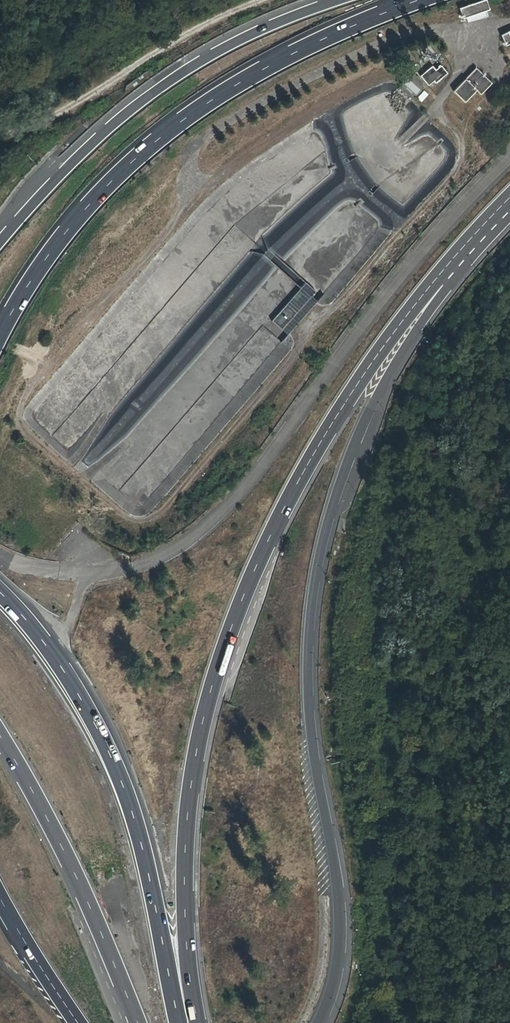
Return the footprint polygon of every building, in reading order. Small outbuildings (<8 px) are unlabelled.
[(459,6),(462,16),(487,8),(485,0),(479,0),(459,6)] [(500,34),(506,45),(509,43),(509,30),(500,34)] [(431,65),(419,75),(427,84),(433,79),(435,82),(446,72),(440,65),(435,69),(431,65)] [(476,68),(453,91),(464,102),(476,91),(480,95),(492,83),(476,68)] [(407,77),(400,86),(414,97),(421,89),(407,77)] [(421,102),(428,94),(422,90),(416,97),(421,102)]
